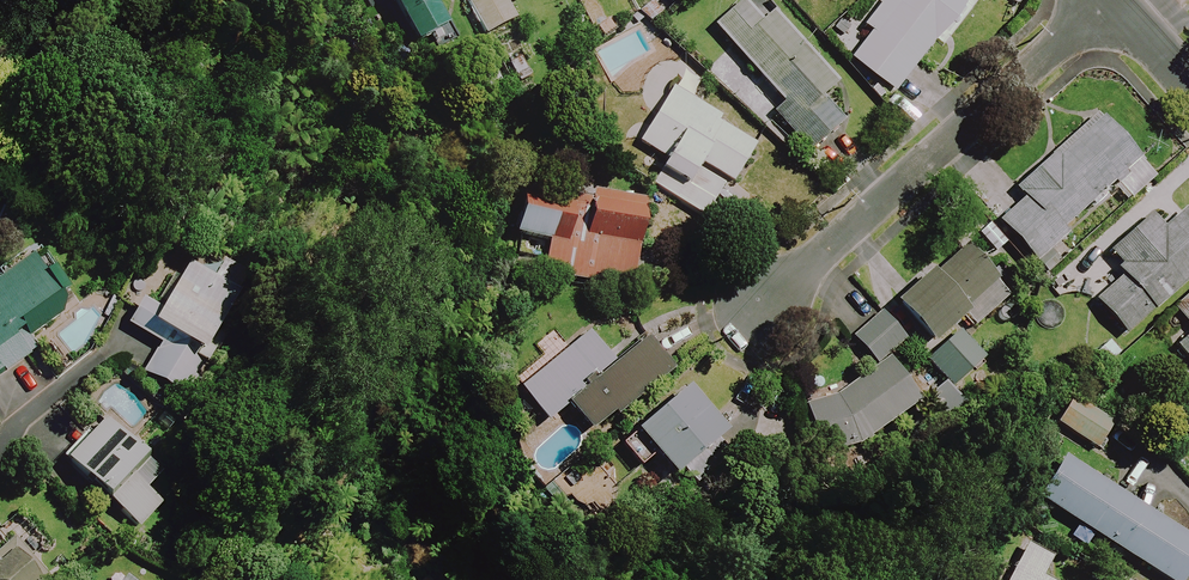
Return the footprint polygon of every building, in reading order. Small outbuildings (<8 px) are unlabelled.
[(428,1),(429,0),(389,0),(415,47),(445,31),(428,1)] [(466,3),(485,38),(515,21),(508,8),(522,0),(472,0),(466,3)] [(864,28),(872,35),(850,62),(892,96),(970,0),(886,0),(864,28)] [(835,89),(773,15),(760,26),(742,6),(715,29),(783,108),(774,116),(808,155),(843,125),(822,100),(835,89)] [(705,220),(728,182),(732,185),(755,148),(717,124),(719,120),(673,91),(639,146),(668,163),(653,189),(705,220)] [(1154,178),(1138,161),(1100,119),(1057,158),(1055,156),(1016,191),(1024,201),(998,224),(1035,265),(1067,236),(1062,231),(1116,181),(1132,198),(1154,178)] [(645,201),(591,194),(590,200),(520,191),(514,238),(548,242),(543,278),(633,290),(645,201)] [(1183,210),(1160,230),(1147,217),(1106,253),(1126,275),(1094,303),(1125,338),(1188,281),(1188,217),(1183,210)] [(991,225),(977,236),(994,257),(1007,246),(991,225)] [(882,278),(899,298),(892,304),(930,348),(963,318),(974,330),(1005,303),(993,288),(1001,281),(966,240),(910,288),(893,269),(882,278)] [(57,300),(70,291),(56,270),(43,279),(21,247),(0,261),(0,379),(27,360),(8,333),(57,300)] [(184,398),(200,366),(208,370),(223,340),(216,336),(242,287),(169,250),(142,300),(128,329),(162,347),(146,378),(184,398)] [(1172,312),(1188,331),(1188,297),(1172,312)] [(903,345),(882,317),(853,339),(874,367),(842,396),(804,410),(820,457),(858,449),(919,403),(885,358),(903,345)] [(614,365),(589,335),(520,391),(547,424),(568,407),(592,437),(669,373),(643,341),(614,365)] [(983,362),(958,335),(926,363),(951,391),(983,362)] [(1175,351),(1188,366),(1188,338),(1175,351)] [(966,413),(944,387),(928,400),(950,426),(966,413)] [(723,437),(685,392),(634,435),(672,479),(723,437)] [(1112,424),(1071,400),(1055,426),(1096,450),(1112,424)] [(130,476),(145,460),(101,420),(63,460),(107,501),(139,531),(162,506),(130,476)] [(1062,460),(1036,501),(1161,579),(1183,579),(1188,571),(1188,541),(1062,460)] [(0,539),(0,579),(38,579),(0,539)] [(1040,579),(1050,561),(1024,547),(1007,579),(1041,579),(1040,579)]
